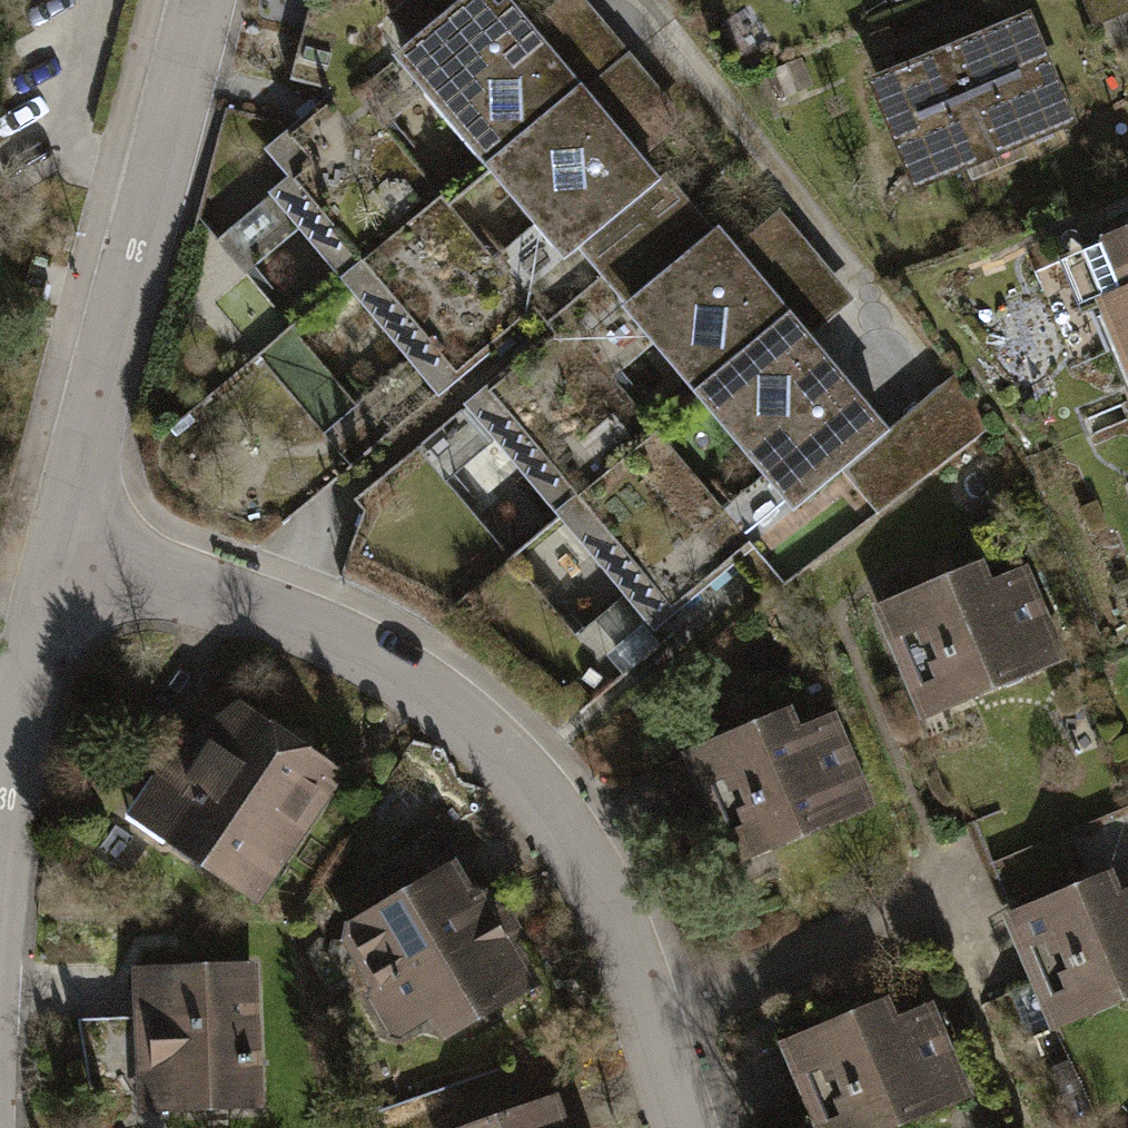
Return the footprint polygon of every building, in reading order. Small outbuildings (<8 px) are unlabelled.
[(492,160),(590,78),(541,20),(524,0),(505,0),(504,1),(503,0),(463,0),(401,52),(492,160)] [(651,151),(685,123),(583,0),(566,0),(541,20),(590,78),(651,151)] [(1100,28),(1127,17),(1127,0),(1090,0),(1100,28)] [(1038,15),(957,47),(1001,154),(1082,122),(1038,15)] [(920,187),(1001,154),(957,47),(876,80),(920,187)] [(799,61),(768,74),(780,104),(811,90),(799,61)] [(588,244),(671,175),(651,151),(590,78),(492,160),(573,256),(588,244)] [(276,190),(355,284),(453,202),(350,79),(265,150),(290,179),(276,190)] [(634,299),(717,230),(671,175),(588,244),(634,299)] [(355,284),(445,391),(544,309),(453,202),(355,284)] [(778,217),(747,243),(799,305),(820,330),(851,304),(778,217)] [(634,299),(705,383),(799,305),(747,243),(728,221),(717,230),(634,299)] [(1127,390),(1127,234),(1033,274),(1055,326),(1094,310),(1127,390)] [(705,383),(805,502),(843,470),(898,424),(820,330),(799,305),(705,383)] [(568,330),(473,408),(562,514),(656,435),(568,330)] [(898,424),(843,470),(881,515),(986,428),(948,383),(898,424)] [(656,435),(562,514),(663,633),(757,555),(656,435)] [(929,724),(1069,667),(1032,575),(1001,588),(993,569),(884,614),(929,724)] [(126,821),(262,907),(350,770),(247,705),(162,765),(126,821)] [(737,869),(878,812),(840,720),(809,733),(802,714),(692,759),(737,869)] [(992,826),(1015,883),(1100,848),(1077,792),(992,826)] [(390,898),(339,928),(403,1041),(438,1022),(448,1040),(537,990),(443,824),(371,865),(390,898)] [(1127,1002),(1127,890),(1122,876),(1013,921),(1058,1031),(1127,1002)] [(138,1115),(258,1113),(255,964),(135,966),(138,1115)] [(972,1102),(935,1011),(904,1024),(896,1005),(787,1049),(819,1127),(910,1127),(972,1102)] [(558,1093),(454,1127),(570,1127),(558,1093)]
